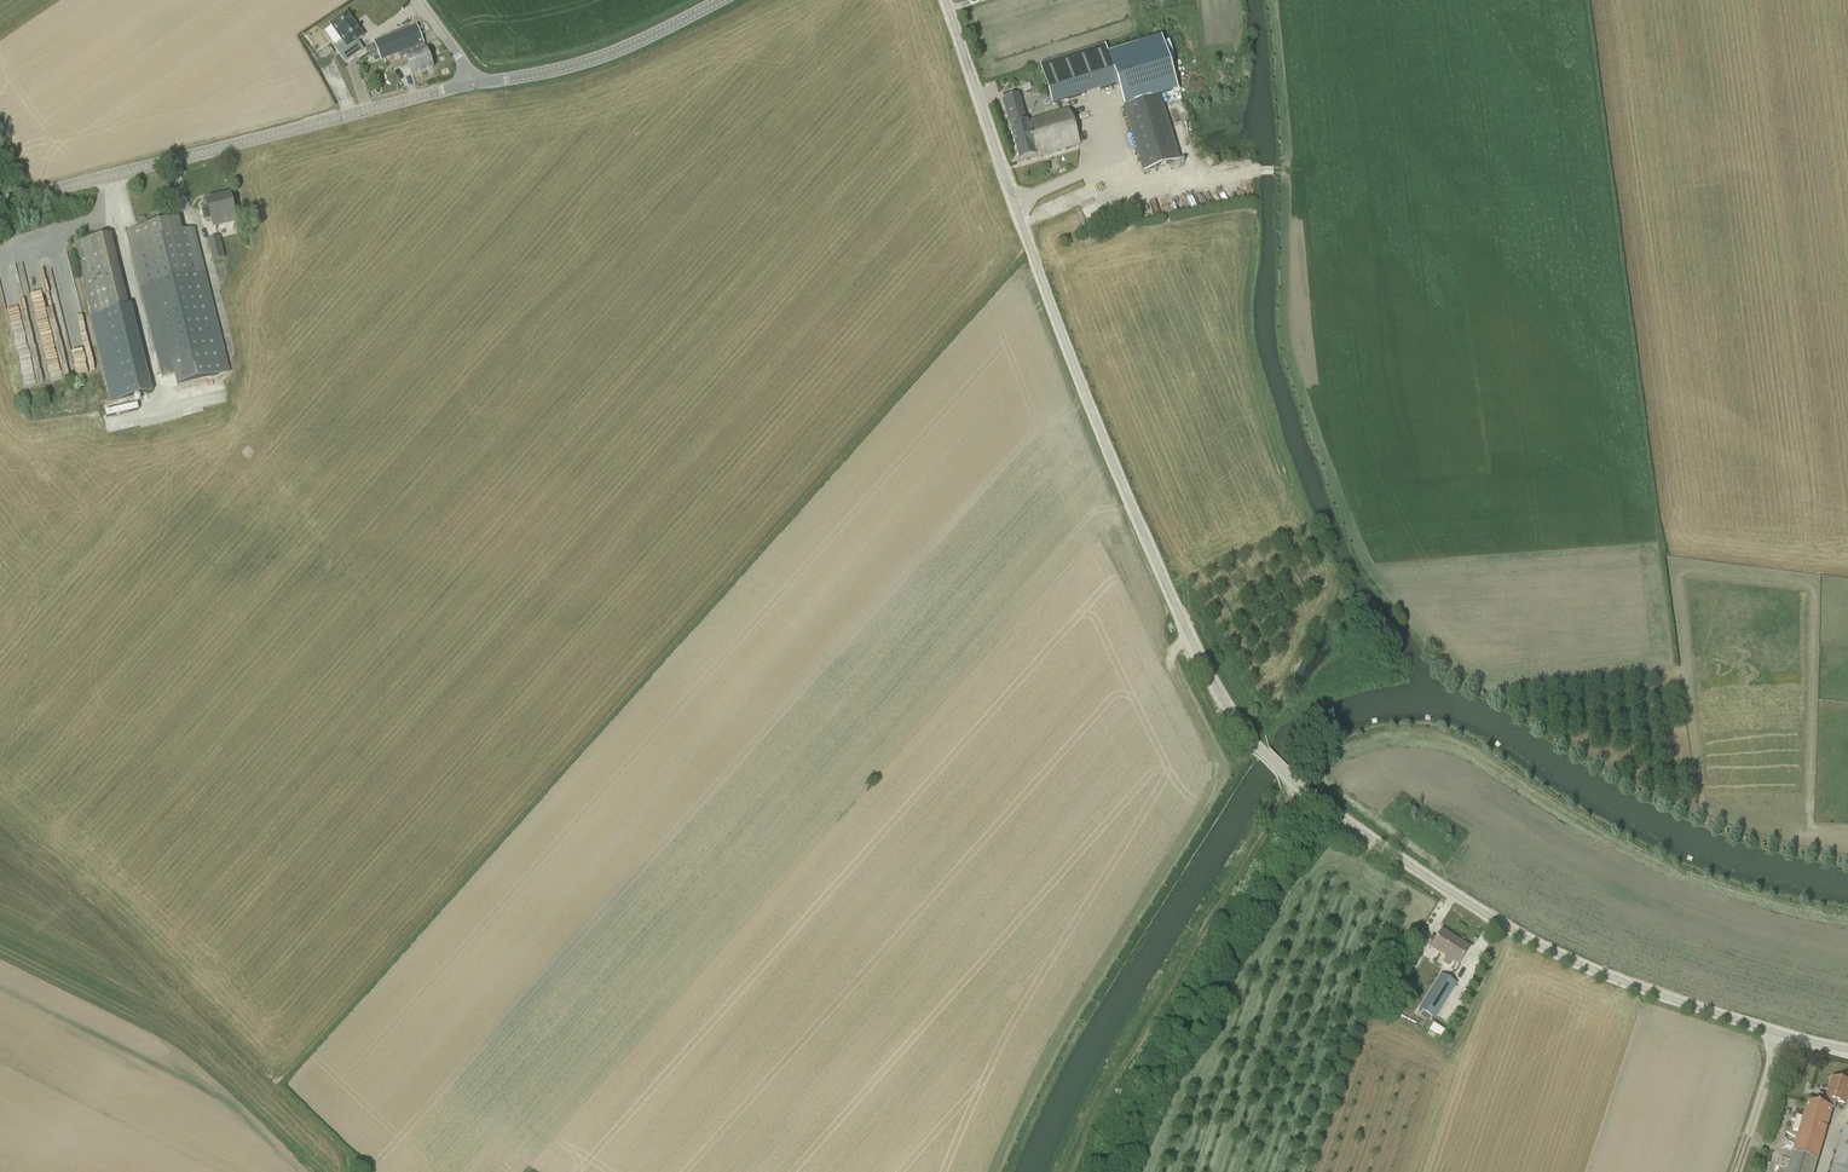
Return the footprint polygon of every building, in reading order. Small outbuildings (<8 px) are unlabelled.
[(345,63),(363,51),(357,42),(363,37),(347,14),(330,25),(343,44),(336,50),(345,63)] [(406,58),(413,77),(434,69),(416,26),(374,43),(381,62),(399,55),(401,60),(406,58)] [(1153,41),(1107,55),(1117,86),(1123,107),(1160,96),(1170,93),(1153,41)] [(334,55),(329,46),(314,57),(319,65),(334,55)] [(1105,46),(1039,66),(1051,105),(1117,86),(1107,55),(1105,46)] [(1079,145),(1068,109),(1026,121),(1020,96),(1001,101),(1013,141),(1018,163),(1036,157),(1079,145)] [(1160,96),(1123,107),(1143,172),(1180,161),(1160,96)] [(237,224),(230,196),(208,201),(210,208),(203,210),(206,222),(213,220),(215,229),(237,224)] [(220,337),(193,231),(183,233),(180,221),(127,234),(141,290),(162,377),(174,374),(178,387),(229,374),(220,337)] [(108,237),(74,245),(92,316),(125,308),(127,308),(110,237),(108,237)] [(224,259),(223,255),(219,238),(207,241),(212,262),(224,259)] [(65,272),(54,275),(66,330),(76,328),(84,326),(78,295),(70,296),(65,272)] [(125,308),(92,316),(112,401),(146,393),(152,391),(131,307),(127,308),(125,308)] [(15,340),(25,385),(42,382),(38,366),(34,367),(28,337),(15,340)] [(1425,946),(1430,950),(1445,959),(1442,963),(1449,967),(1452,963),(1457,967),(1469,949),(1442,931),(1437,939),(1432,936),(1425,946)] [(1418,1010),(1435,1019),(1456,985),(1441,974),(1418,1010)] [(1444,1037),(1448,1030),(1437,1023),(1433,1030),(1444,1037)] [(1846,1105),(1847,1099),(1847,1082),(1832,1078),(1827,1097),(1818,1094),(1816,1103),(1808,1101),(1787,1171),(1815,1171),(1833,1109),(1835,1109),(1837,1102),(1846,1105)] [(1846,1128),(1832,1171),(1847,1171),(1847,1128),(1846,1128)]
